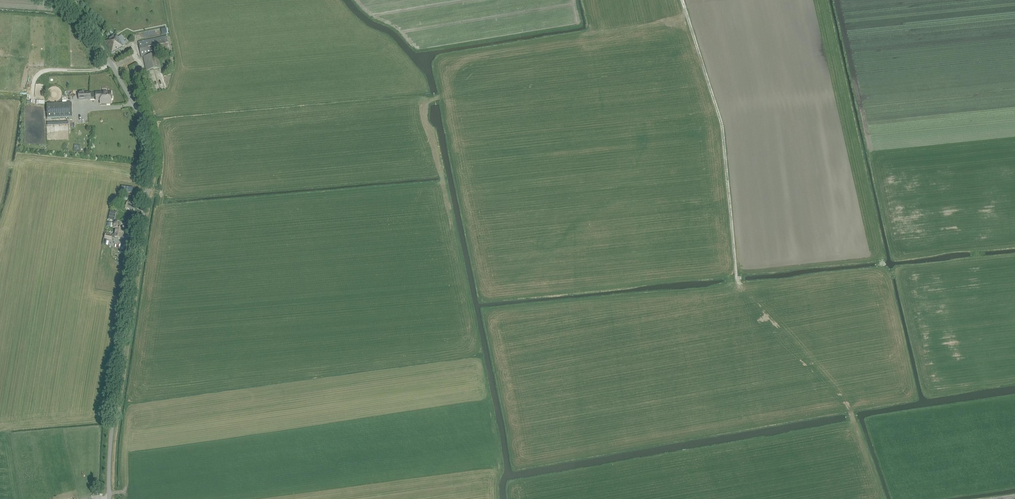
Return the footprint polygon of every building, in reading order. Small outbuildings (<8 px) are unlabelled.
[(116,35),(105,41),(112,54),(120,49),(119,48),(123,46),(125,45),(120,36),(118,37),(116,35)] [(164,37),(138,42),(141,57),(143,57),(144,59),(146,71),(161,68),(158,54),(170,51),(167,36),(164,37)] [(137,63),(129,67),(132,74),(140,69),(137,63)] [(95,91),(91,92),(91,99),(95,99),(95,102),(100,101),(100,105),(112,105),(112,100),(113,98),(113,96),(112,95),(112,91),(95,92),(95,91)] [(91,92),(79,92),(79,100),(91,99),(91,92)] [(47,119),(72,118),(71,103),(46,104),(47,119)] [(128,201),(125,207),(134,210),(136,205),(128,201)] [(111,223),(110,227),(115,228),(113,237),(122,239),(123,233),(124,229),(120,228),(121,224),(118,223),(119,221),(115,221),(115,223),(113,222),(113,223),(111,223)]
